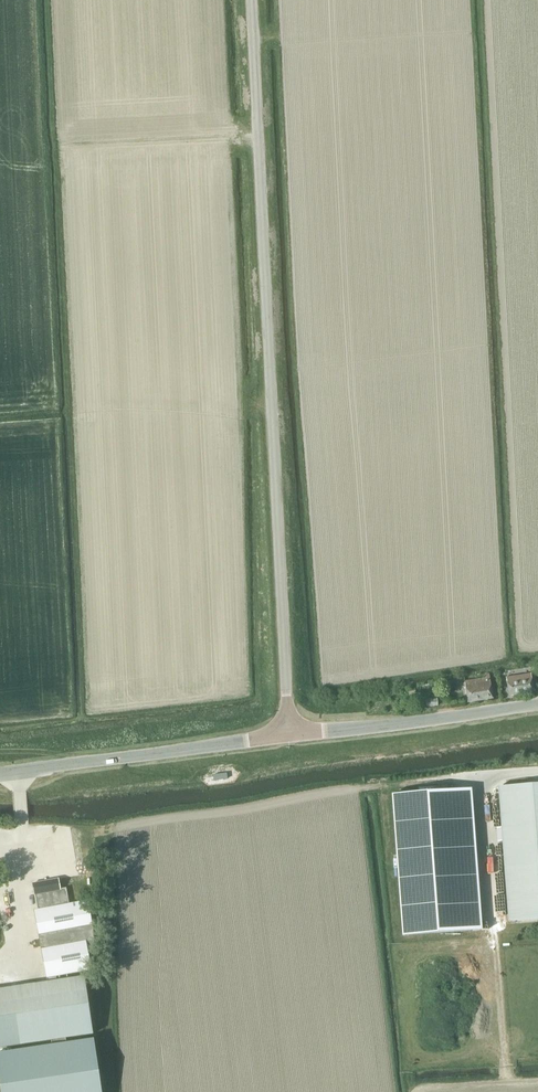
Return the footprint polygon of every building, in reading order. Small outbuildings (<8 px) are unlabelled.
[(492,699),(489,678),(489,674),(484,675),(484,678),(464,682),(468,703),(492,699)] [(509,696),(533,692),(531,675),(506,679),(509,696)] [(437,706),(437,699),(425,700),(426,707),(437,706)] [(537,919),(537,785),(498,788),(508,921),(537,919)] [(460,790),(393,795),(404,936),(471,931),(460,790)] [(87,951),(94,950),(92,927),(87,901),(68,904),(65,888),(60,889),(58,878),(31,884),(37,909),(33,911),(45,978),(91,969),(87,951)] [(84,976),(0,989),(0,1048),(65,1039),(93,1035),(84,976)] [(0,1054),(0,1075),(3,1091),(101,1091),(93,1040),(66,1044),(65,1039),(51,1041),(52,1046),(0,1054)]
